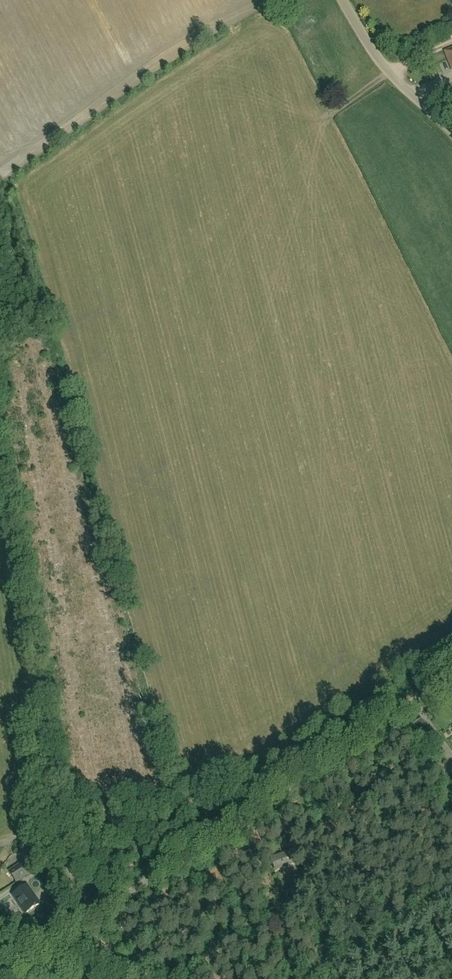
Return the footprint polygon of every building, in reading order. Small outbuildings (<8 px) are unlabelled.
[(296,848),(270,858),(275,871),(301,861),(296,848)] [(23,862),(9,871),(16,882),(30,873),(23,862)] [(28,884),(12,895),(25,914),(41,903),(28,884)]
